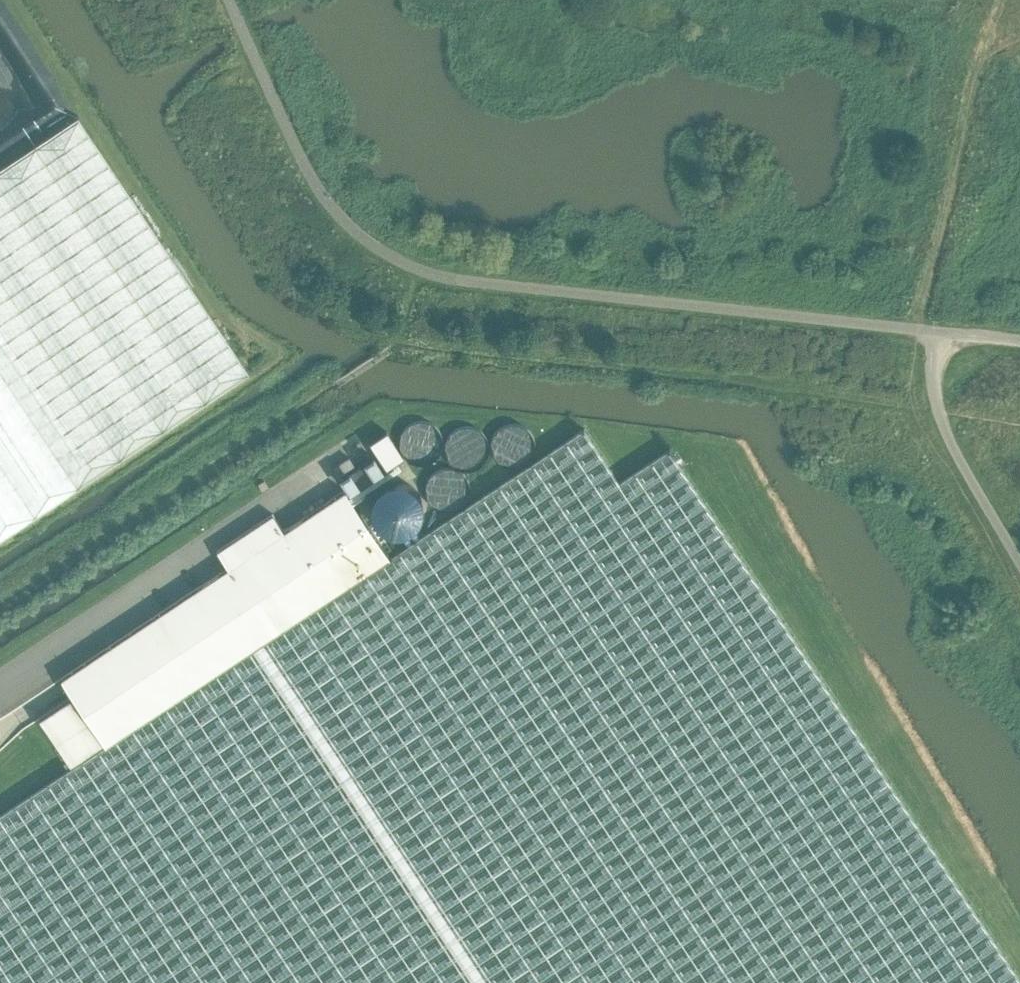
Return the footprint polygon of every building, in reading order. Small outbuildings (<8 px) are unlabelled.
[(249,372),(78,116),(0,168),(0,538),(249,372)] [(73,694),(74,696),(40,718),(73,768),(0,816),(0,891),(1,892),(0,893),(0,982),(1019,982),(1019,979),(669,449),(619,482),(584,429),(389,558),(345,490),(284,531),(273,514),(217,551),(228,567),(62,678),(73,694)] [(404,457),(387,430),(370,441),(387,468),(404,457)] [(373,455),(340,477),(351,494),(385,472),(373,455)] [(333,466),(339,475),(354,464),(349,456),(333,466)] [(258,483),(259,486),(262,490),(268,486),(264,479),(258,483)]
